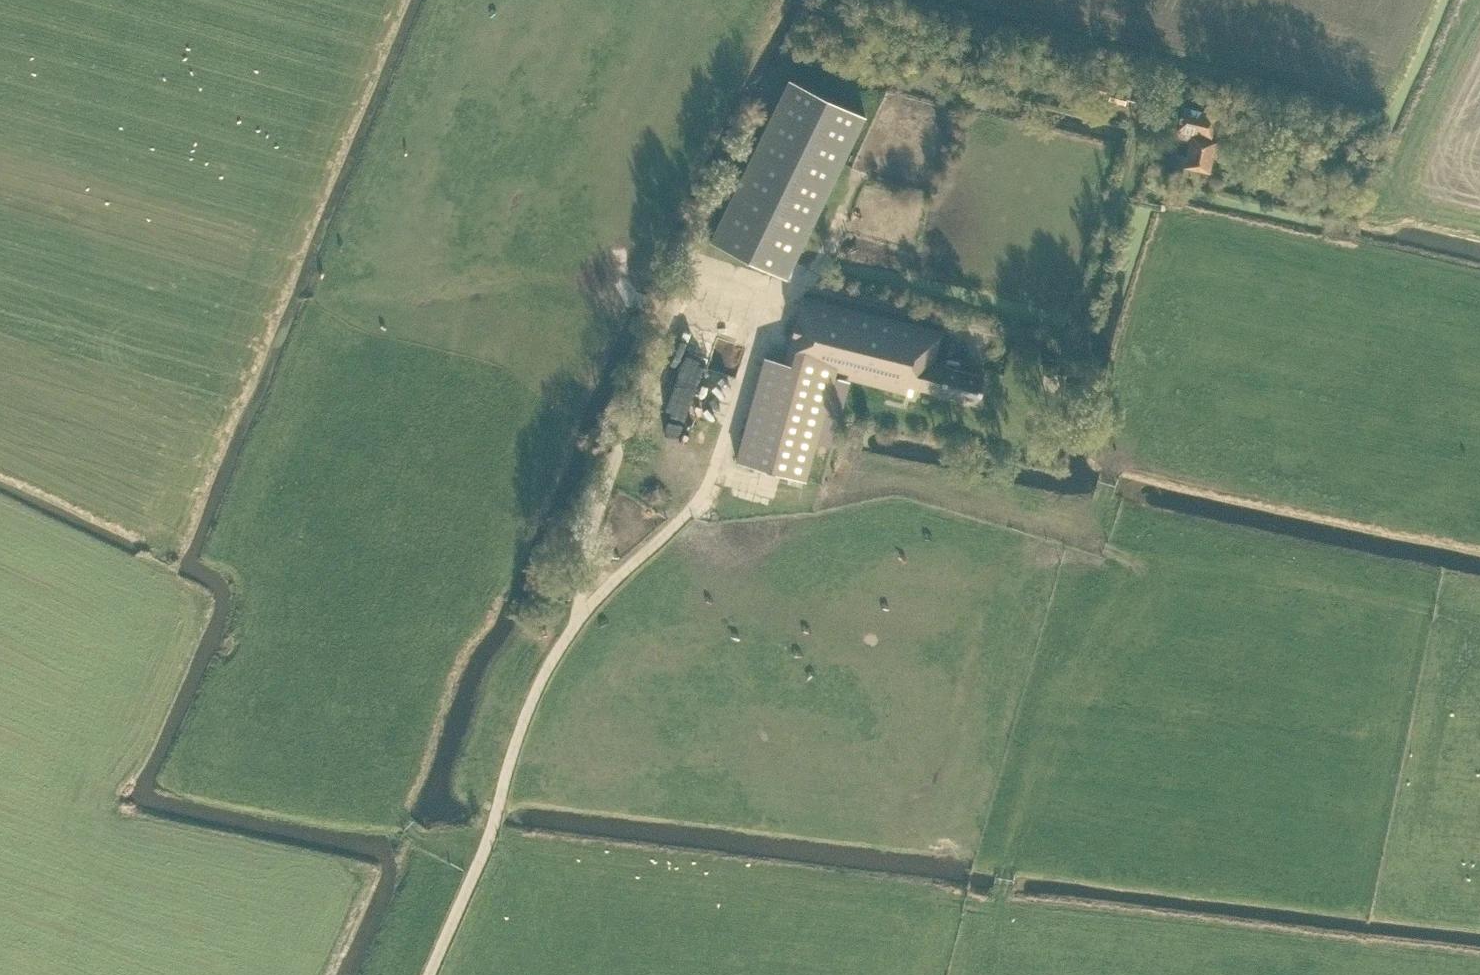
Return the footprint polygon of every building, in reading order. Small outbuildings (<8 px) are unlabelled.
[(787,278),(866,116),(790,79),(710,240),(787,278)] [(1169,162),(1209,171),(1216,141),(1211,139),(1217,113),(1183,105),(1175,137),(1190,140),(1187,155),(1172,152),(1169,162)] [(807,480),(836,375),(917,395),(919,388),(977,403),(984,375),(934,363),(942,332),(919,326),(803,297),(784,361),(764,356),(736,461),(807,480)]
